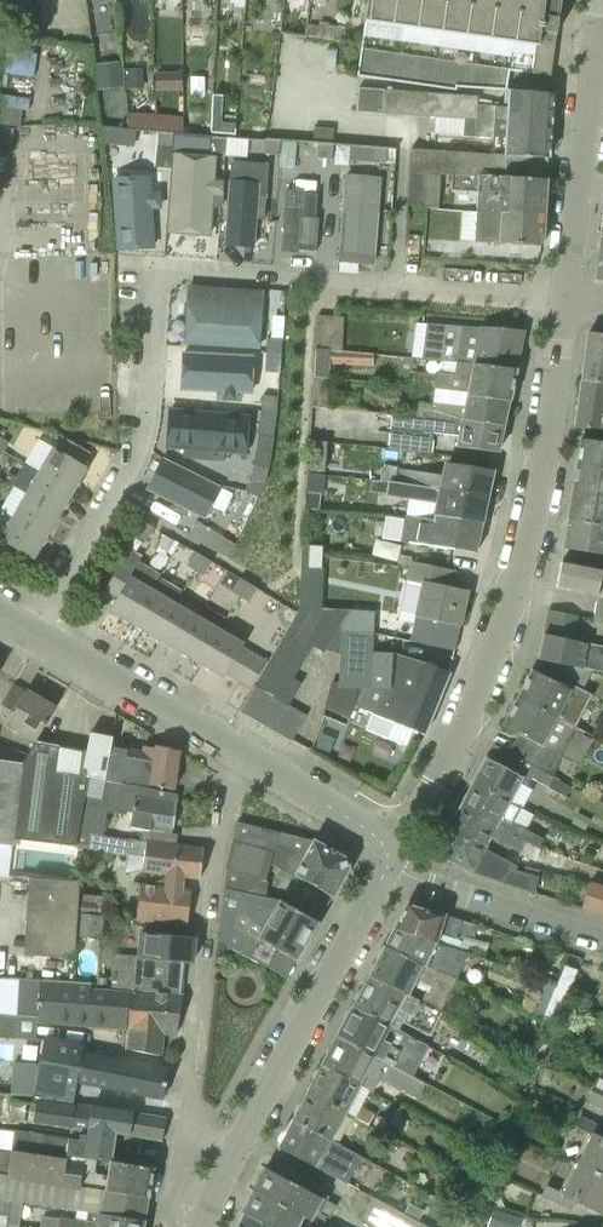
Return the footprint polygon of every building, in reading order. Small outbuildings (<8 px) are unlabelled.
[(308,17),(303,16),(300,37),(341,43),(343,28),(329,25),(329,23),(319,22),(322,4),(327,5),(328,0),(310,0),(308,17)] [(510,89),(507,88),(509,70),(551,76),(561,0),(368,0),(358,77),(458,90),(458,87),(510,90),(510,89)] [(510,89),(510,90),(509,107),(495,107),(495,104),(478,103),(478,96),(359,88),(357,112),(435,117),(550,126),(552,93),(539,93),(539,91),(510,89)] [(210,134),(235,136),(236,116),(222,115),(223,96),(212,96),(211,125),(210,134)] [(491,155),(547,158),(548,158),(550,126),(435,117),(434,134),(475,137),(475,139),(493,140),(491,155)] [(319,143),(332,144),(333,129),(314,127),(313,142),(319,143)] [(102,145),(134,148),(136,133),(100,130),(102,145)] [(158,147),(174,148),(175,136),(159,135),(158,147)] [(225,154),(226,138),(213,137),(211,153),(225,154)] [(281,140),(265,140),(265,154),(280,155),(281,140)] [(279,164),(296,166),(297,141),(281,140),(280,155),(279,164)] [(334,144),(332,144),(319,143),(318,158),(333,159),(334,144)] [(349,160),(387,162),(388,147),(350,145),(349,160)] [(411,152),(410,173),(440,175),(452,174),(547,180),(547,158),(491,155),(411,152)] [(168,235),(210,238),(213,198),(224,199),(226,180),(213,180),(215,157),(173,154),(168,235)] [(440,175),(410,173),(408,206),(422,208),(428,208),(438,209),(440,175)] [(345,174),(336,263),(371,266),(380,178),(345,174)] [(477,211),(544,214),(547,180),(452,174),(451,192),(477,193),(477,211)] [(150,178),(125,179),(127,220),(129,252),(154,250),(150,178)] [(230,241),(261,243),(264,195),(241,193),(234,193),(230,241)] [(278,249),(309,252),(313,204),(282,201),(278,249)] [(475,242),(542,247),(544,214),(477,211),(475,242)] [(181,346),(257,351),(259,313),(184,308),(181,346)] [(315,350),(341,351),(343,317),(317,316),(315,350)] [(423,359),(457,362),(516,367),(524,331),(428,324),(423,359)] [(589,332),(582,380),(602,383),(602,334),(589,332)] [(279,355),(279,339),(267,338),(266,354),(279,355)] [(328,364),(373,367),(374,354),(341,351),(315,350),(314,377),(327,378),(328,364)] [(222,377),(253,378),(254,358),(172,353),(171,375),(201,376),(200,395),(221,396),(222,377)] [(266,354),(265,373),(280,374),(281,355),(279,355),(266,354)] [(435,383),(434,388),(510,398),(516,367),(457,362),(454,375),(437,373),(435,383)] [(312,407),(325,408),(327,378),(314,377),(312,407)] [(602,430),(602,383),(582,380),(575,426),(602,430)] [(432,417),(504,425),(510,398),(434,388),(432,417)] [(261,411),(275,412),(276,397),(262,396),(261,411)] [(246,415),(167,409),(164,446),(243,452),(246,415)] [(275,412),(261,411),(257,434),(272,436),(275,412)] [(458,436),(456,447),(498,453),(504,425),(432,417),(423,416),(394,414),(390,449),(431,454),(434,433),(458,436)] [(40,471),(73,490),(86,467),(83,465),(90,452),(64,437),(56,450),(53,448),(40,471)] [(602,467),(602,443),(582,440),(578,463),(602,467)] [(312,471),(325,472),(327,442),(314,441),(312,471)] [(209,508),(220,485),(160,456),(149,477),(159,482),(154,493),(179,505),(183,496),(209,508)] [(394,482),(488,498),(494,471),(444,462),(442,476),(397,468),(394,482)] [(602,525),(602,467),(578,463),(569,519),(602,525)] [(252,481),(266,483),(268,468),(254,466),(252,481)] [(27,493),(60,513),(73,490),(40,471),(27,493)] [(437,521),(481,528),(488,498),(394,482),(371,481),(369,493),(439,502),(437,521)] [(13,516),(47,535),(60,513),(27,493),(13,516)] [(306,510),(316,511),(317,494),(307,493),(306,510)] [(13,516),(0,539),(0,541),(33,560),(47,535),(13,516)] [(406,516),(401,541),(475,554),(481,528),(437,521),(406,516)] [(602,555),(602,525),(569,519),(565,548),(602,555)] [(229,559),(237,546),(236,545),(224,538),(224,537),(198,521),(189,536),(229,559)] [(138,536),(146,541),(154,528),(145,523),(138,536)] [(309,567),(322,568),(323,568),(324,547),(310,546),(309,567)] [(187,565),(195,570),(203,557),(195,552),(187,565)] [(195,570),(203,575),(211,562),(203,557),(195,570)] [(460,627),(460,626),(468,591),(451,587),(455,570),(442,568),(410,561),(406,581),(421,584),(414,619),(460,627)] [(594,619),(602,620),(602,570),(562,561),(557,588),(557,589),(598,597),(594,619)] [(110,611),(133,624),(152,591),(129,578),(133,571),(120,563),(105,589),(118,597),(110,611)] [(232,592),(240,597),(248,583),(240,578),(232,592)] [(240,597),(249,602),(257,588),(248,583),(240,597)] [(133,624),(156,638),(175,604),(152,591),(133,624)] [(156,638),(178,651),(197,618),(175,604),(156,638)] [(321,609),(300,608),(267,662),(254,685),(267,692),(280,700),(289,705),(302,684),(296,681),(299,677),(295,675),(313,647),(324,654),(349,611),(350,610),(321,609)] [(558,663),(594,670),(602,672),(602,647),(574,641),(579,616),(549,610),(540,660),(558,663)] [(338,701),(424,735),(425,735),(450,674),(393,650),(391,653),(371,652),(374,632),(375,612),(349,611),(347,650),(346,650),(345,661),(346,661),(345,685),(332,681),(327,696),(328,703),(332,703),(333,711),(338,711),(338,701)] [(178,651),(201,664),(220,631),(197,618),(178,651)] [(460,627),(414,619),(411,618),(410,623),(394,621),(392,637),(405,644),(405,642),(455,651),(460,627)] [(244,645),(220,631),(201,664),(224,678),(227,674),(240,681),(256,654),(244,645)] [(252,688),(254,685),(267,662),(256,654),(240,681),(252,688)] [(594,670),(558,663),(549,679),(572,691),(574,687),(583,691),(594,670)] [(578,730),(583,732),(595,712),(581,705),(579,709),(566,702),(572,691),(549,679),(534,671),(533,670),(519,698),(578,730)] [(36,741),(56,708),(27,690),(26,693),(13,685),(1,705),(0,710),(0,723),(35,743),(36,741)] [(239,711),(252,718),(267,692),(254,685),(252,688),(239,711)] [(252,718),(265,726),(280,700),(267,692),(252,718)] [(510,754),(553,777),(572,741),(578,730),(519,698),(504,726),(521,735),(510,754)] [(265,726),(278,734),(293,708),(289,705),(280,700),(265,726)] [(278,734),(291,741),(306,715),(293,708),(278,734)] [(75,847),(79,827),(86,777),(103,780),(110,749),(113,737),(90,732),(86,752),(36,741),(35,743),(22,763),(14,839),(75,847)] [(553,777),(510,754),(493,745),(473,783),(511,803),(521,784),(527,787),(531,778),(567,798),(572,787),(553,777)] [(103,780),(122,783),(122,781),(150,786),(150,785),(173,790),(179,751),(157,746),(157,749),(146,747),(144,756),(110,749),(103,780)] [(14,839),(22,763),(0,760),(0,844),(12,846),(14,846),(14,839)] [(143,829),(141,839),(176,844),(178,834),(172,833),(178,794),(122,783),(103,780),(86,777),(79,827),(75,847),(85,849),(88,833),(103,836),(104,831),(108,809),(133,813),(130,827),(143,829)] [(497,829),(539,848),(544,839),(513,823),(521,808),(511,803),(473,783),(459,809),(497,829)] [(542,850),(539,848),(497,829),(459,809),(449,830),(505,860),(511,848),(521,853),(520,854),(536,862),(542,850)] [(297,875),(333,895),(349,867),(347,858),(316,841),(236,823),(224,890),(258,895),(262,880),(265,881),(271,854),(273,854),(276,846),(291,851),(280,870),(296,879),(297,875)] [(535,893),(540,877),(516,870),(518,867),(505,860),(449,830),(439,848),(442,858),(472,874),(535,893)] [(121,839),(103,836),(88,833),(85,849),(128,856),(124,872),(142,870),(169,874),(167,887),(141,884),(136,919),(187,926),(192,890),(182,888),(183,876),(200,878),(204,849),(176,846),(176,844),(141,839),(137,839),(121,839)] [(0,844),(0,876),(8,876),(12,846),(0,844)] [(76,957),(77,937),(78,916),(78,901),(79,880),(29,878),(24,955),(76,957)] [(599,913),(602,902),(602,886),(591,882),(582,908),(599,913)] [(268,946),(296,962),(318,923),(275,899),(258,895),(224,890),(217,942),(259,964),(266,952),(265,951),(268,946)] [(105,911),(102,911),(104,898),(90,896),(90,902),(78,901),(78,916),(104,919),(105,911)] [(469,946),(475,927),(413,906),(406,908),(394,929),(458,950),(460,942),(469,946)] [(77,937),(102,939),(104,919),(78,916),(77,937)] [(138,956),(184,962),(192,962),(195,938),(167,935),(168,929),(140,926),(138,956)] [(384,946),(457,977),(469,953),(458,950),(394,929),(384,946)] [(456,979),(457,977),(384,946),(377,961),(369,977),(440,1012),(448,998),(451,992),(457,979),(456,979)] [(184,962),(138,956),(134,992),(181,994),(184,962)] [(353,1006),(391,1026),(400,1010),(407,1014),(403,1022),(429,1037),(441,1012),(440,1012),(369,977),(353,1006)] [(36,1020),(128,1028),(133,992),(110,990),(91,989),(91,983),(18,978),(16,1016),(37,1017),(36,1020)] [(545,1017),(557,1021),(566,995),(551,989),(541,1015),(545,1017)] [(131,1028),(129,1050),(159,1056),(162,1032),(176,1033),(183,995),(181,994),(134,992),(133,992),(128,1028),(131,1028)] [(353,1006),(346,1020),(337,1037),(387,1064),(412,1076),(428,1046),(391,1026),(353,1006)] [(550,1030),(553,1031),(557,1021),(545,1017),(540,1031),(548,1034),(550,1030)] [(322,1066),(360,1085),(361,1086),(368,1089),(373,1091),(380,1077),(387,1064),(376,1058),(337,1037),(322,1066)] [(164,1098),(169,1072),(83,1055),(84,1047),(44,1039),(34,1094),(73,1102),(77,1081),(164,1098)] [(425,1083),(387,1064),(380,1077),(418,1097),(425,1083)] [(308,1092),(347,1113),(355,1117),(360,1106),(368,1089),(361,1086),(360,1085),(322,1066),(308,1092)] [(587,1100),(602,1108),(602,1096),(592,1091),(587,1100)] [(293,1120),(332,1141),(347,1113),(308,1092),(293,1120)] [(116,1133),(129,1135),(133,1112),(93,1105),(92,1105),(91,1107),(48,1101),(48,1106),(33,1103),(32,1117),(31,1124),(45,1126),(45,1129),(80,1134),(115,1139),(116,1133)] [(369,1125),(375,1114),(360,1106),(355,1117),(354,1118),(369,1125)] [(129,1135),(157,1140),(162,1141),(166,1118),(133,1112),(129,1135)] [(602,1176),(602,1129),(579,1117),(575,1126),(591,1134),(577,1164),(602,1176)] [(278,1148),(317,1168),(347,1184),(362,1158),(356,1155),(357,1153),(332,1141),(293,1120),(278,1148)] [(14,1129),(12,1142),(11,1152),(18,1152),(75,1158),(111,1161),(115,1139),(80,1134),(79,1140),(14,1129)] [(18,1152),(13,1177),(69,1185),(73,1165),(75,1158),(18,1152)] [(153,1169),(118,1162),(112,1193),(109,1192),(106,1215),(144,1220),(153,1169)] [(541,1195),(571,1210),(575,1200),(601,1212),(602,1208),(602,1176),(577,1164),(563,1193),(546,1185),(541,1195)] [(73,1165),(69,1185),(86,1188),(90,1168),(73,1165)] [(255,1191),(321,1225),(325,1216),(330,1218),(336,1206),(267,1169),(255,1191)] [(321,1225),(255,1191),(243,1214),(268,1226),(325,1226),(321,1225)] [(8,1226),(11,1200),(0,1199),(0,1226),(8,1226)] [(374,1199),(362,1222),(372,1226),(427,1226),(374,1199)] [(492,1209),(486,1226),(517,1226),(520,1218),(492,1209)] [(144,1220),(106,1215),(77,1211),(76,1220),(59,1218),(57,1226),(143,1226),(144,1220)] [(243,1214),(236,1226),(268,1226),(243,1214)]
